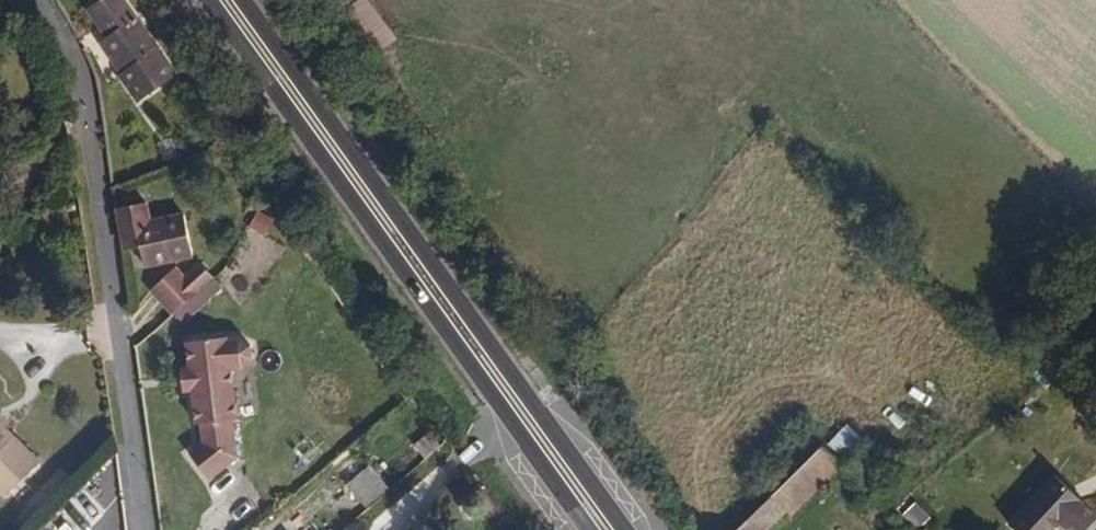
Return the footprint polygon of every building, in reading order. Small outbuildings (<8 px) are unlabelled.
[(362,25),(381,46),(393,35),(374,14),(362,25)] [(130,103),(171,75),(131,17),(104,34),(124,64),(111,73),(130,103)] [(196,259),(191,237),(152,244),(145,204),(118,210),(129,271),(196,259)] [(274,220),(259,212),(251,226),(265,234),(274,220)] [(168,310),(198,286),(181,265),(151,288),(168,310)] [(234,452),(228,415),(233,414),(229,365),(242,364),(250,356),(249,342),(239,335),(227,336),(227,333),(186,336),(188,362),(180,363),(182,385),(190,384),(193,417),(198,417),(199,437),(187,446),(206,472),(234,452)] [(4,412),(0,416),(0,422),(7,428),(13,422),(4,412)] [(7,428),(0,422),(0,489),(7,496),(40,463),(7,428)] [(869,442),(848,422),(829,441),(849,461),(869,442)] [(843,469),(820,447),(734,529),(770,529),(787,512),(792,518),(843,469)] [(362,495),(385,478),(366,453),(343,471),(362,495)] [(1024,529),(1072,480),(1044,453),(997,503),(1024,529)]
